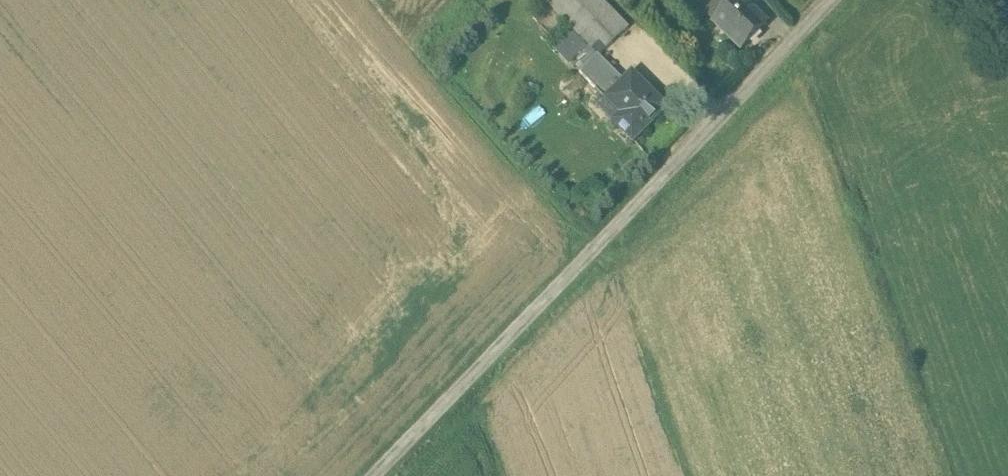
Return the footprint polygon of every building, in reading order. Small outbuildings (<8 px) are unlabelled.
[(602,0),(548,0),(600,55),(628,28),(602,0)] [(742,0),(735,0),(714,22),(743,49),(767,24),(742,0)] [(633,73),(625,81),(599,54),(580,72),(606,98),(621,114),(614,121),(633,141),(667,108),(633,73)]
